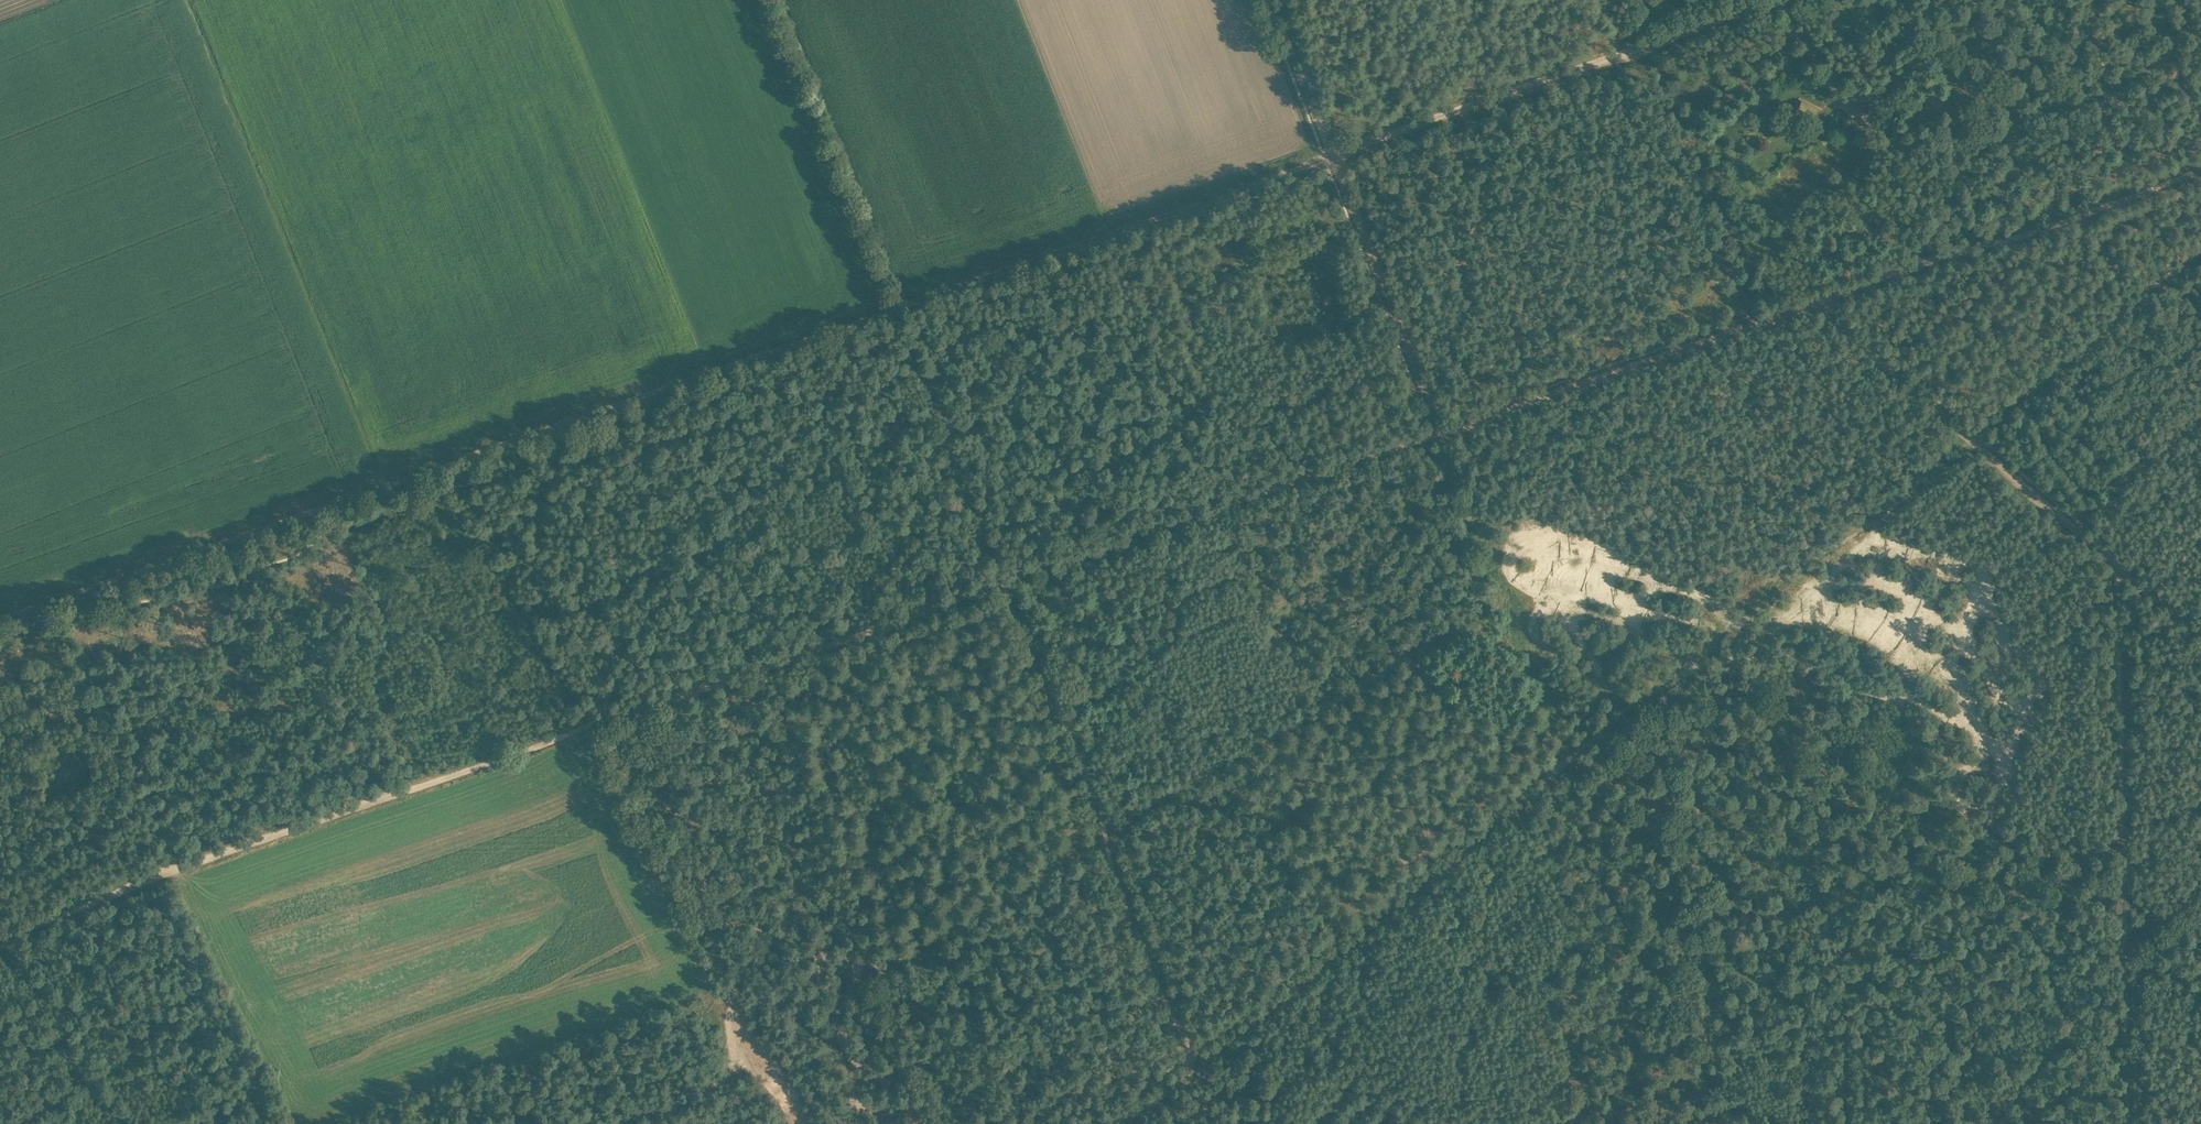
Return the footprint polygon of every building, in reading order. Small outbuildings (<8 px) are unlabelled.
[(1800,116),(1811,122),(1818,110),(1802,101),(1798,109),(1803,111),(1800,116)] [(1862,104),(1863,113),(1876,111),(1875,102),(1862,104)] [(1837,114),(1828,118),(1832,127),(1841,123),(1837,114)]
